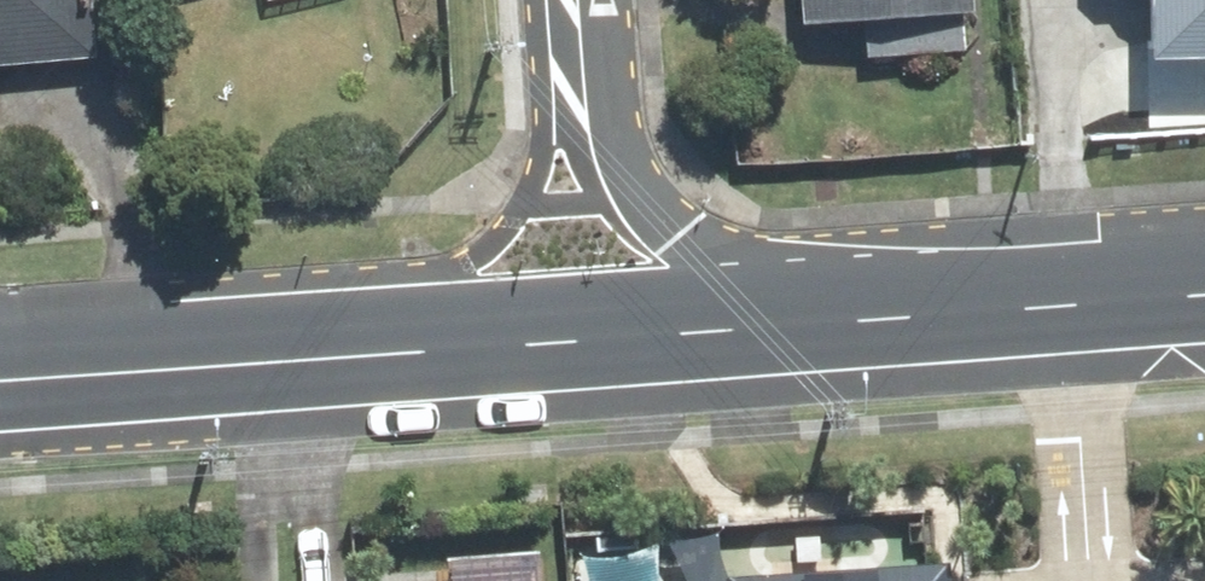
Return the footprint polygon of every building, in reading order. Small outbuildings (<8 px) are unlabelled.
[(83,69),(79,0),(0,0),(0,75),(83,69)] [(788,35),(816,34),(816,54),(859,53),(858,33),(969,30),(968,0),(787,0),(788,35)] [(1135,65),(1204,65),(1204,0),(1136,0),(1135,65)] [(541,555),(442,560),(443,580),(542,580),(541,555)] [(962,569),(720,580),(963,580),(962,569)]
